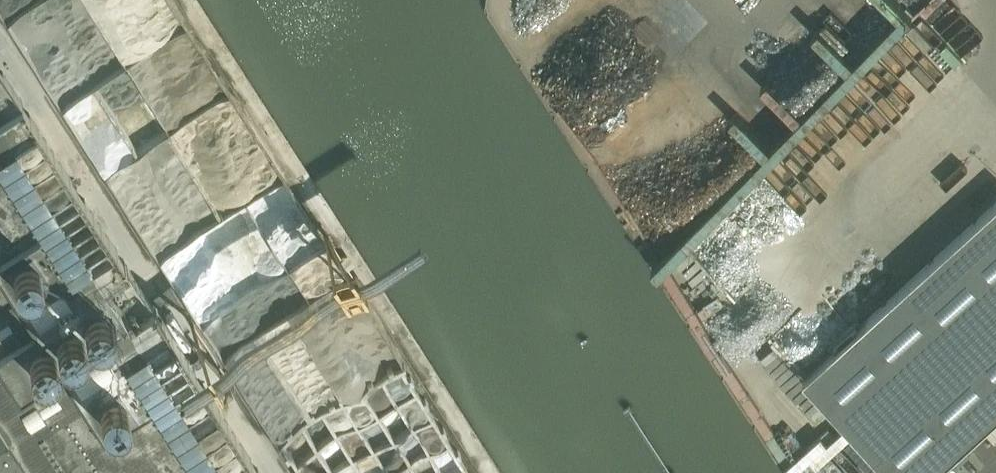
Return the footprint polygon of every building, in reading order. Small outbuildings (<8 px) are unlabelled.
[(6,16),(83,140),(172,85),(153,54),(127,70),(109,41),(150,16),(150,15),(170,3),(168,0),(32,0),(6,16)] [(875,33),(920,85),(959,52),(915,0),(914,0),(875,33)] [(280,252),(317,228),(207,66),(196,67),(206,60),(184,27),(174,34),(181,44),(189,44),(191,69),(205,67),(173,89),(174,102),(143,104),(144,127),(129,137),(114,138),(102,146),(104,165),(131,207),(144,198),(166,231),(214,198),(259,194),(248,202),(295,198),(298,234),(293,235),(274,206),(257,207),(253,211),(280,252)] [(879,47),(853,75),(866,88),(876,77),(883,84),(900,67),(879,47)] [(0,69),(0,472),(260,472),(0,69)] [(833,97),(815,113),(842,143),(858,129),(882,155),(902,137),(870,103),(853,119),(848,113),(866,97),(843,72),(825,88),(833,97)] [(813,153),(802,144),(821,123),(804,108),(769,147),(796,172),(813,153)] [(819,156),(830,164),(843,148),(833,139),(819,156)] [(749,167),(734,182),(762,212),(777,198),(749,167)] [(704,224),(732,261),(770,232),(742,195),(704,224)] [(890,472),(933,472),(995,416),(995,203),(804,377),(890,472)] [(701,228),(683,245),(697,259),(714,242),(701,228)] [(877,285),(897,267),(880,248),(860,266),(877,285)] [(349,279),(232,348),(236,356),(261,341),(303,411),(337,391),(344,404),(361,394),(355,383),(396,359),(349,279)] [(289,397),(262,406),(267,420),(294,411),(289,397)]
